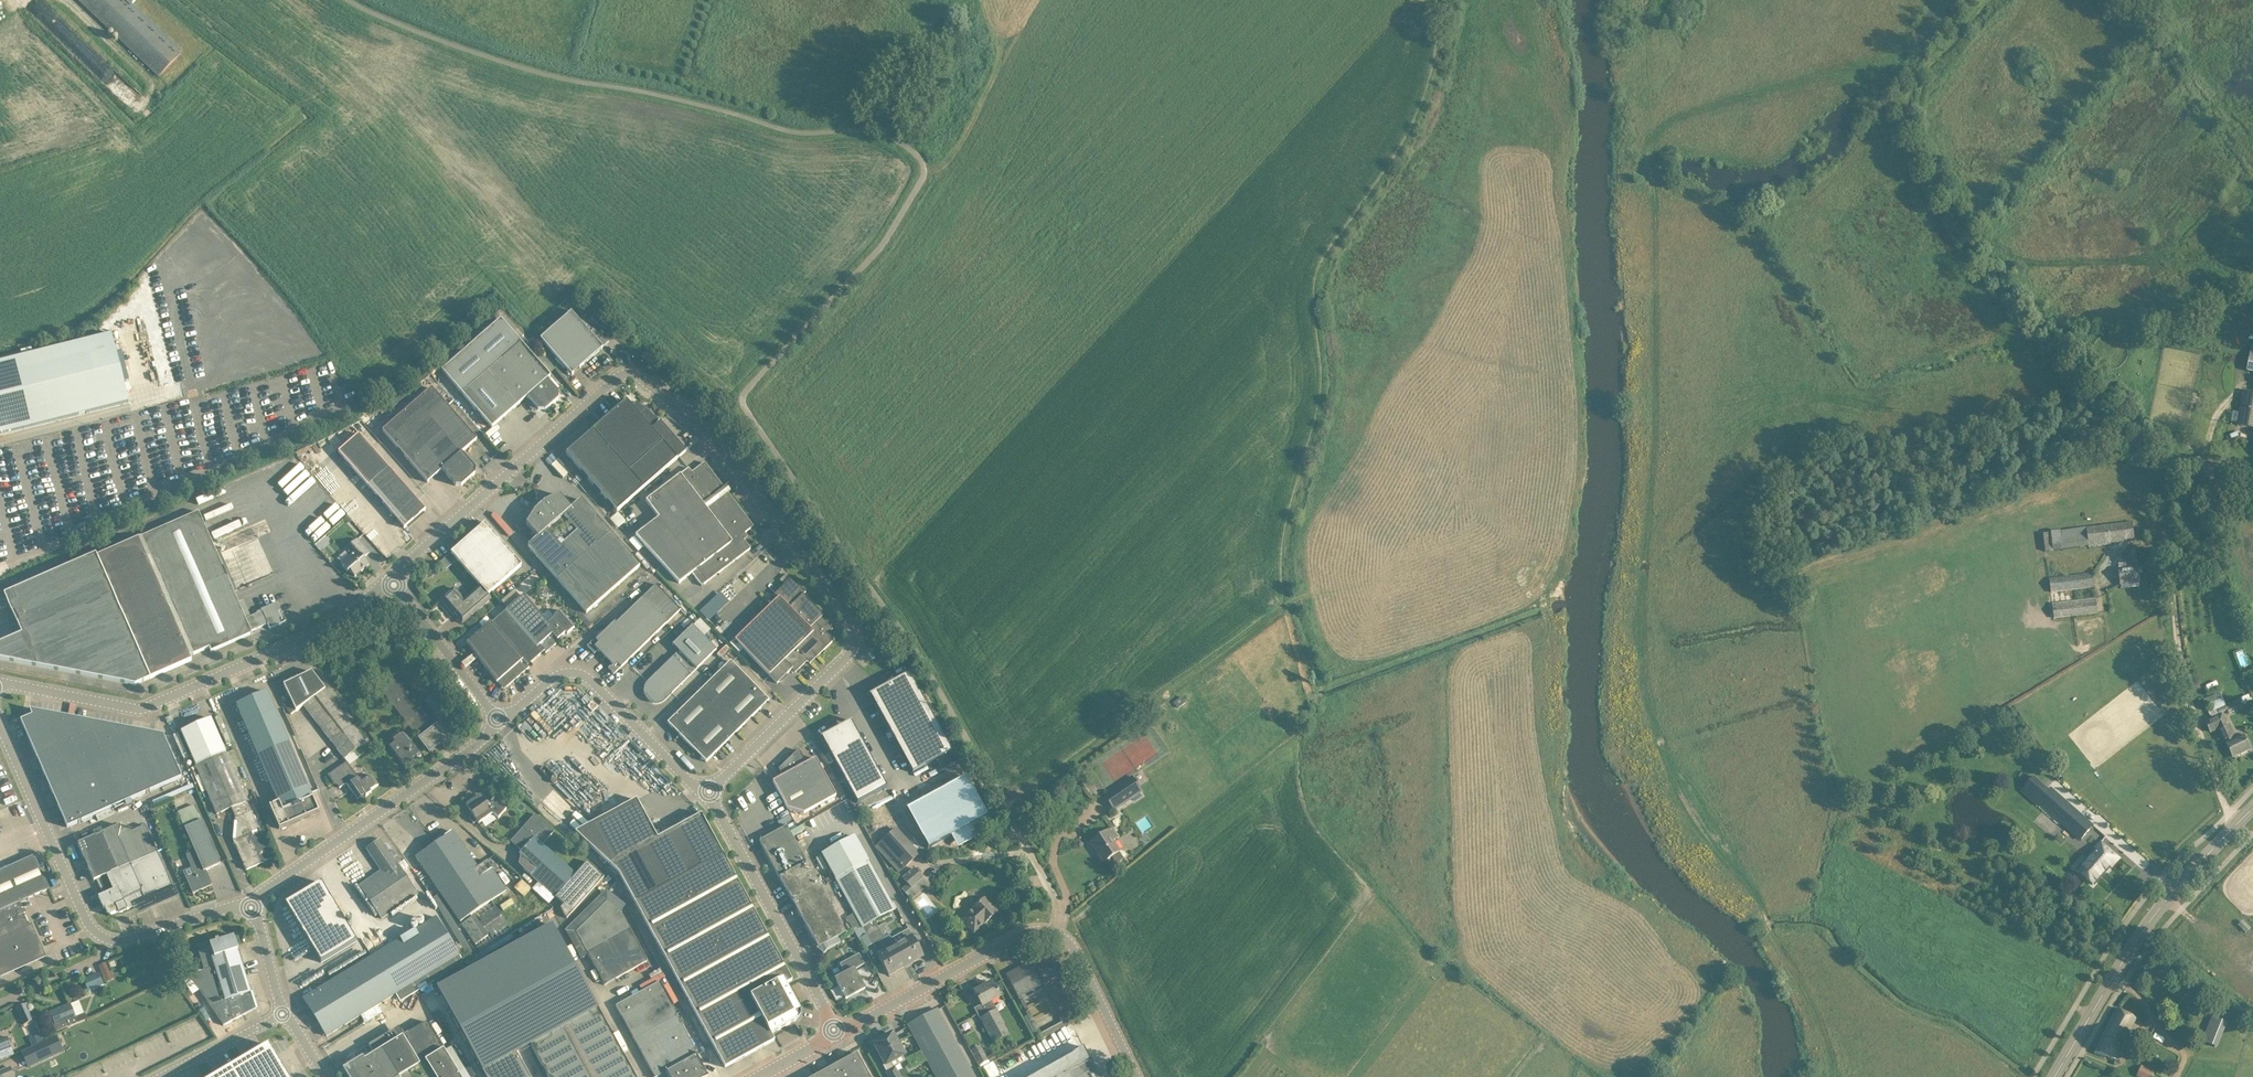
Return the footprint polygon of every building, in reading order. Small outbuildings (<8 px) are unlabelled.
[(102,24),(158,77),(177,54),(123,0),(78,0),(102,24)] [(609,342),(599,335),(582,321),(580,323),(571,312),(540,340),(565,367),(572,375),(609,342)] [(551,376),(521,342),(500,319),(442,370),(492,428),(527,397),(538,410),(545,410),(558,399),(559,392),(548,379),(551,376)] [(128,403),(111,334),(0,362),(0,435),(128,403)] [(432,388),(383,431),(428,482),(442,470),(456,486),(461,486),(468,480),(475,474),(475,469),(461,453),(477,440),(469,431),(432,388)] [(2243,391),(2239,414),(2237,425),(2252,428),(2252,393),(2243,391)] [(626,401),(566,453),(617,511),(677,459),(686,451),(660,421),(654,427),(659,420),(636,401),(632,407),(626,401)] [(339,452),(367,485),(382,502),(403,484),(388,467),(359,434),(339,452)] [(646,501),(659,517),(635,535),(679,583),(692,573),(701,586),(708,581),(750,549),(743,539),(745,538),(746,535),(744,534),(753,526),(727,492),(729,491),(726,487),(724,488),(705,462),(692,472),(689,468),(646,501)] [(330,504),(334,500),(310,477),(289,498),(307,516),(324,498),(330,504)] [(425,509),(417,500),(403,484),(382,502),(404,527),(404,528),(426,509),(425,509)] [(581,499),(571,508),(559,495),(544,502),(535,510),(526,524),(537,537),(528,546),(586,613),(640,567),(581,499)] [(620,511),(611,517),(618,527),(627,521),(620,511)] [(88,557),(142,682),(192,660),(190,656),(209,647),(211,652),(251,634),(252,634),(251,631),(267,624),(269,629),(282,623),(284,618),(277,603),(261,610),(262,612),(245,619),(199,512),(97,556),(96,554),(88,557)] [(2121,523),(2060,531),(2063,549),(2089,546),(2089,547),(2124,542),(2135,541),(2132,522),(2121,523)] [(480,586),(487,595),(521,564),(492,532),(485,524),(451,553),(480,586)] [(368,551),(361,543),(357,539),(351,545),(350,546),(349,548),(348,550),(348,552),(349,554),(350,556),(341,564),(348,572),(350,571),(355,577),(356,576),(360,575),(360,572),(369,564),(362,557),(368,551)] [(2119,569),(2121,584),(2140,582),(2139,576),(2140,576),(2139,573),(2136,551),(2128,552),(2130,564),(2127,564),(2128,568),(2119,569)] [(88,557),(4,594),(22,634),(0,643),(0,659),(135,685),(142,682),(88,557)] [(2049,578),(2051,592),(2095,586),(2093,573),(2049,578)] [(771,604),(763,612),(735,640),(777,683),(792,669),(795,673),(814,655),(815,656),(817,656),(823,650),(824,650),(832,642),(831,640),(831,631),(832,629),(821,618),(823,616),(809,602),(804,595),(806,593),(791,578),(768,601),(771,604)] [(614,674),(622,666),(666,624),(681,610),(656,584),(616,623),(615,621),(604,632),(596,640),(595,638),(587,646),(594,654),(598,650),(612,664),(608,668),(614,674)] [(490,598),(487,595),(480,586),(464,600),(454,588),(441,599),(454,614),(457,612),(460,616),(457,618),(462,624),(471,616),(469,615),(470,613),(472,615),(490,598)] [(722,591),(700,611),(710,621),(731,601),(722,591)] [(575,627),(568,619),(561,610),(554,616),(555,618),(548,623),(524,595),(499,616),(491,624),(475,636),(467,643),(497,683),(498,682),(502,687),(507,687),(529,667),(528,665),(544,651),(546,653),(559,641),(558,639),(566,632),(567,634),(575,627)] [(2052,605),(2054,618),(2098,612),(2096,599),(2052,605)] [(692,625),(680,637),(672,645),(680,652),(674,657),(673,657),(648,682),(647,683),(645,684),(644,686),(644,689),(644,691),(644,693),(644,695),(645,697),(647,699),(648,701),(650,702),(652,703),(654,703),(656,704),(659,703),(661,703),(663,702),(665,701),(672,694),(717,650),(692,625)] [(2243,669),(2251,666),(2243,649),(2236,652),(2243,669)] [(769,700),(761,692),(730,661),(667,723),(706,762),(769,700)] [(288,695),(289,698),(296,710),(325,689),(312,671),(283,685),(288,695)] [(401,672),(392,679),(380,688),(429,753),(450,737),(401,672)] [(888,697),(875,704),(912,773),(952,751),(909,674),(910,673),(894,681),(892,677),(884,685),(884,686),(882,688),(883,688),(888,697)] [(331,740),(352,725),(325,689),(296,710),(296,711),(304,705),(331,740)] [(237,705),(279,802),(269,806),(279,829),(319,812),(267,692),(237,705)] [(2250,750),(2245,740),(2243,735),(2236,739),(2229,722),(2226,723),(2221,713),(2227,710),(2229,714),(2242,707),(2239,699),(2226,704),(2221,692),(2214,695),(2207,698),(2212,710),(2209,712),(2212,719),(2206,722),(2211,732),(2219,728),(2233,758),(2250,750)] [(2251,698),(2251,699),(2249,694),(2241,698),(2242,702),(2241,702),(2243,706),(2252,702),(2251,698)] [(366,700),(358,706),(361,710),(368,704),(366,700)] [(67,827),(71,826),(181,777),(163,735),(29,709),(32,715),(21,720),(67,827)] [(181,731),(196,765),(196,766),(226,753),(211,718),(181,731)] [(366,742),(352,725),(331,740),(338,749),(344,758),(366,742)] [(841,773),(871,757),(855,728),(842,735),(838,729),(839,728),(838,727),(820,737),(821,738),(821,737),(841,773)] [(390,747),(402,763),(406,761),(408,763),(407,766),(421,756),(405,735),(400,729),(396,733),(391,737),(395,743),(390,747)] [(1145,744),(1139,747),(1143,757),(1156,752),(1150,739),(1144,741),(1145,744)] [(707,762),(712,767),(726,754),(721,749),(707,762)] [(790,763),(815,807),(836,796),(821,768),(815,758),(806,763),(798,750),(791,757),(792,758),(793,761),(790,763)] [(251,811),(247,801),(226,753),(196,766),(217,814),(231,808),(236,818),(251,811)] [(871,757),(841,773),(857,803),(887,787),(871,757)] [(355,792),(356,794),(357,795),(358,795),(358,796),(359,796),(360,796),(360,795),(364,793),(366,796),(369,794),(368,792),(379,785),(372,775),(361,782),(347,762),(328,775),(334,784),(337,782),(341,787),(346,783),(353,793),(355,792)] [(815,807),(790,763),(780,768),(778,769),(782,776),(773,781),(788,809),(804,813),(815,807)] [(965,775),(873,825),(894,865),(986,815),(965,775)] [(1134,776),(1107,794),(1117,809),(1144,791),(1134,776)] [(2051,788),(2039,801),(2038,802),(2042,806),(2081,840),(2093,825),(2051,788)] [(469,817),(473,823),(476,820),(478,823),(493,814),(493,815),(494,814),(498,818),(507,809),(494,798),(486,804),(480,795),(466,805),(472,815),(469,817)] [(575,832),(619,873),(725,1067),(752,1052),(774,1040),(771,1034),(803,1016),(786,984),(792,981),(723,854),(701,814),(657,838),(636,799),(575,832)] [(178,812),(185,828),(195,851),(186,855),(195,874),(186,878),(193,893),(212,885),(206,870),(221,864),(216,853),(202,820),(201,820),(194,805),(178,812)] [(869,815),(864,806),(859,809),(862,815),(863,815),(864,818),(869,815)] [(236,818),(233,840),(236,846),(243,864),(244,866),(246,870),(273,858),(268,848),(259,828),(251,811),(236,818)] [(564,905),(572,912),(604,877),(587,861),(576,874),(542,844),(554,831),(535,814),(511,841),(521,851),(519,853),(527,860),(521,866),(564,905)] [(96,835),(78,843),(94,880),(98,879),(105,894),(98,896),(104,908),(105,908),(109,916),(126,908),(127,910),(146,901),(144,897),(153,893),(155,898),(157,897),(159,900),(174,894),(172,891),(174,890),(146,825),(132,831),(121,828),(119,825),(101,833),(101,834),(96,836),(96,835)] [(799,848),(787,826),(759,841),(772,863),(785,856),(799,848)] [(1103,835),(1093,842),(1101,853),(1099,854),(1105,862),(1107,861),(1110,866),(1111,867),(1112,869),(1121,863),(1137,852),(1136,850),(1135,851),(1136,852),(1132,855),(1127,846),(1120,851),(1112,840),(1118,837),(1113,829),(1103,835)] [(435,844),(479,909),(507,890),(493,870),(487,861),(477,867),(453,832),(435,844)] [(855,836),(821,854),(835,878),(854,913),(847,917),(854,931),(863,927),(868,936),(879,930),(876,924),(874,921),(894,909),(868,860),(855,836)] [(359,886),(365,895),(382,918),(418,893),(381,839),(366,849),(381,871),(359,886)] [(2111,868),(2120,858),(2101,842),(2092,852),(2094,853),(2079,871),(2078,871),(2093,885),(2110,866),(2111,868)] [(416,857),(422,866),(461,921),(479,909),(435,844),(416,857)] [(785,856),(772,863),(818,948),(819,947),(822,954),(821,954),(822,955),(827,949),(840,942),(838,937),(845,933),(799,848),(785,856)] [(19,902),(50,889),(35,856),(0,871),(0,911),(19,902)] [(914,867),(902,878),(911,888),(923,878),(914,867)] [(525,896),(532,888),(523,879),(515,887),(525,896)] [(286,903),(321,962),(356,941),(321,882),(286,903)] [(432,898),(470,959),(475,956),(438,895),(432,898)] [(964,927),(967,924),(974,932),(997,912),(984,898),(968,913),(966,911),(957,919),(964,927)] [(607,901),(575,932),(585,951),(605,985),(641,964),(642,965),(639,967),(641,970),(645,968),(643,963),(647,961),(620,912),(607,901)] [(0,911),(0,975),(1,977),(46,957),(31,924),(29,925),(19,902),(0,911)] [(461,924),(476,945),(488,936),(487,934),(489,932),(492,936),(509,925),(496,906),(479,917),(481,921),(479,923),(474,915),(461,924)] [(459,954),(454,945),(436,916),(371,956),(383,975),(395,994),(396,993),(400,1001),(416,992),(414,988),(462,959),(459,954)] [(436,993),(479,1066),(513,1047),(516,1052),(530,1044),(598,1008),(550,926),(436,993)] [(879,930),(868,936),(863,927),(854,931),(864,949),(871,945),(884,938),(883,936),(880,930),(879,930)] [(912,938),(913,938),(908,929),(899,934),(891,939),(890,939),(894,947),(905,966),(922,957),(917,947),(912,938)] [(203,970),(189,974),(223,1025),(234,1020),(257,1009),(252,992),(251,992),(241,959),(234,935),(218,940),(218,939),(215,940),(216,940),(210,942),(201,945),(201,948),(208,969),(205,970),(203,970)] [(889,975),(905,966),(894,947),(878,956),(883,966),(889,975)] [(865,963),(859,952),(839,963),(845,974),(835,979),(846,998),(865,988),(855,968),(865,963)] [(303,998),(327,1036),(395,994),(383,975),(371,956),(303,998)] [(1005,974),(1011,984),(1018,997),(1044,983),(1046,987),(1056,981),(1058,984),(1067,979),(1058,962),(1052,965),(1048,958),(1043,960),(1043,958),(1033,964),(1031,966),(1029,962),(1005,974)] [(106,982),(114,978),(107,962),(99,965),(106,982)] [(89,991),(104,985),(98,973),(83,979),(89,991)] [(621,1016),(634,1039),(650,1068),(655,1076),(657,1076),(666,1072),(669,1076),(707,1076),(708,1076),(697,1055),(698,1055),(677,1016),(664,993),(658,982),(616,1006),(621,1016)] [(997,990),(996,990),(991,982),(974,991),(979,1001),(981,1005),(982,1006),(987,1014),(979,1018),(994,1044),(1010,1035),(996,1009),(992,1011),(988,1003),(1000,997),(997,992),(998,992),(997,990)] [(17,1008),(21,1018),(24,1025),(34,1020),(31,1014),(27,1004),(17,1008)] [(76,1017),(74,1014),(70,1004),(51,1012),(56,1025),(54,1025),(57,1031),(87,1019),(85,1013),(76,1017)] [(598,1008),(530,1044),(548,1076),(636,1076),(598,1008)] [(2095,1052),(2105,1057),(2115,1062),(2137,1018),(2117,1008),(2095,1052)] [(913,1035),(936,1076),(975,1076),(937,1009),(908,1025),(913,1035)] [(1070,1023),(1069,1021),(1065,1014),(1059,1017),(1062,1022),(1064,1027),(1070,1023)] [(2218,1047),(2227,1023),(2212,1017),(2202,1041),(2218,1047)] [(430,1032),(425,1023),(404,1035),(400,1038),(374,1054),(364,1060),(363,1057),(343,1069),(344,1072),(347,1076),(459,1076),(443,1052),(430,1032)] [(874,1044),(875,1046),(885,1064),(883,1065),(889,1075),(890,1076),(899,1076),(895,1069),(894,1069),(893,1067),(890,1062),(895,1059),(903,1055),(902,1052),(897,1043),(892,1033),(880,1040),(874,1044)] [(12,1047),(8,1037),(0,1040),(0,1052),(12,1047)] [(56,1037),(22,1052),(29,1066),(42,1060),(40,1057),(47,1054),(49,1057),(63,1051),(56,1037)] [(215,1076),(288,1076),(269,1045),(215,1076)] [(971,1050),(979,1065),(988,1060),(987,1058),(980,1045),(971,1050)] [(516,1052),(513,1047),(479,1066),(486,1076),(529,1076),(516,1052)] [(1062,1076),(1102,1076),(1085,1047),(1074,1053),(1075,1054),(1085,1048),(1092,1061),(1062,1076)] [(862,1063),(856,1053),(813,1076),(869,1076),(862,1063)] [(2136,1076),(2137,1076),(2150,1076),(2153,1072),(2141,1066),(2136,1076)] [(14,1076),(11,1067),(10,1068),(0,1071),(0,1074),(1,1076),(14,1076)]
